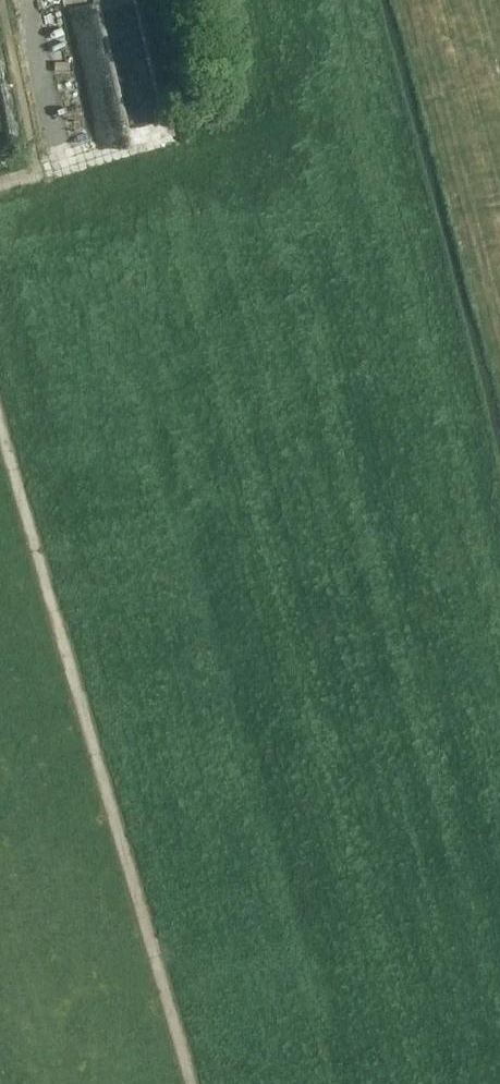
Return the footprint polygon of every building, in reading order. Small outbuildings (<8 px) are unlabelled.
[(161,126),(135,0),(67,0),(96,136),(127,130),(127,133),(161,126)]
